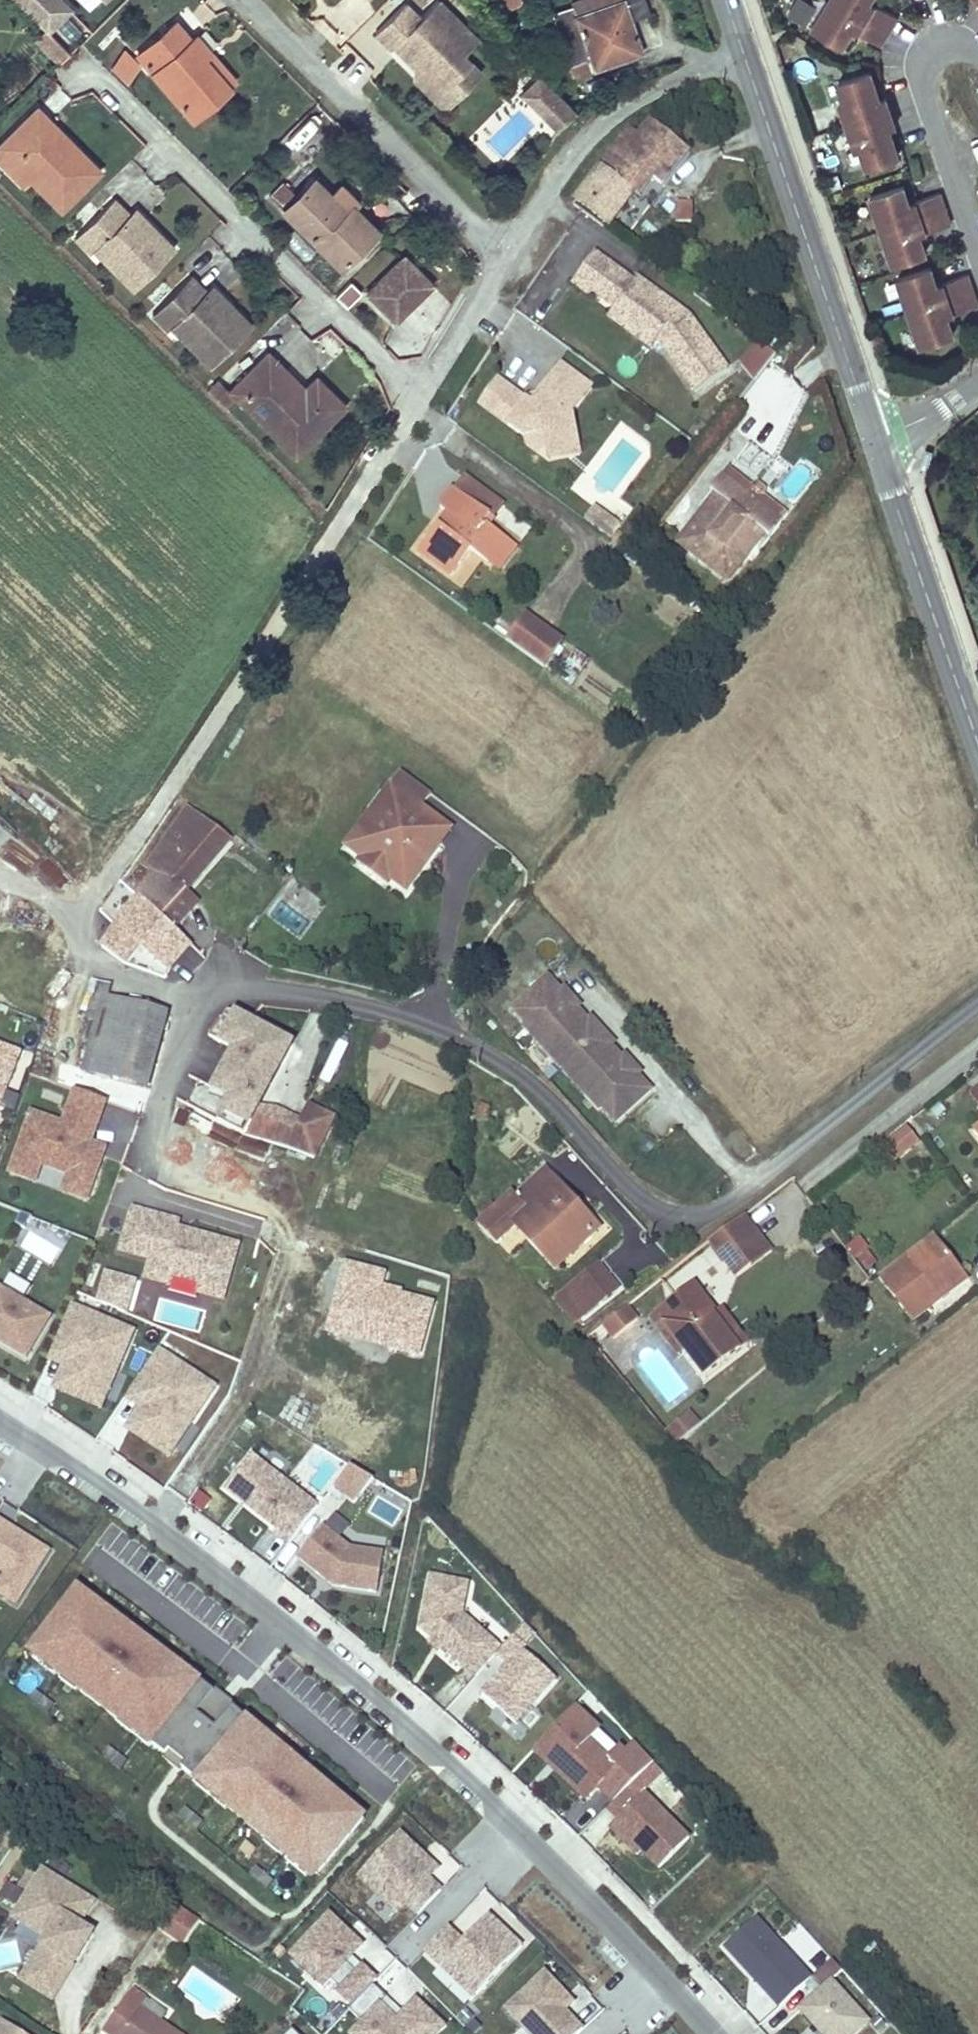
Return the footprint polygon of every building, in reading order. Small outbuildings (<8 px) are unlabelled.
[(73,10),(64,0),(16,0),(49,33),(73,10)] [(477,38),(439,0),(437,0),(420,17),(405,2),(375,33),(391,48),(393,45),(401,37),(408,43),(399,52),(415,67),(419,62),(444,87),(470,61),(462,53),(477,38)] [(496,0),(482,0),(490,16),(501,10),(496,0)] [(519,0),(496,0),(501,10),(519,1),(519,0)] [(630,19),(648,12),(644,0),(619,0),(575,15),(572,6),(553,13),(570,64),(590,57),(609,51),(611,54),(618,52),(621,58),(641,51),(630,19)] [(619,0),(578,0),(571,3),(572,6),(575,15),(619,0)] [(816,7),(805,0),(793,0),(783,16),(804,28),(816,7)] [(814,26),(843,44),(850,33),(853,28),(858,32),(880,45),(898,17),(876,3),(870,0),(829,0),(814,26)] [(230,87),(203,57),(209,51),(195,35),(189,40),(174,22),(137,54),(193,119),(230,87)] [(399,52),(408,43),(401,37),(393,45),(399,52)] [(235,82),(209,51),(203,57),(230,87),(235,82)] [(621,58),(618,52),(611,54),(609,51),(590,57),(594,68),(621,58)] [(126,81),(138,64),(126,53),(114,70),(126,81)] [(594,68),(590,57),(570,64),(574,74),(594,68)] [(450,103),(481,72),(470,61),(444,87),(419,62),(415,67),(414,78),(440,104),(450,103)] [(867,166),(900,155),(891,128),(896,126),(887,96),(881,97),(872,70),(839,81),(844,98),(839,100),(847,125),(855,151),(861,149),(867,166)] [(515,92),(551,132),(572,113),(536,73),(515,92)] [(844,98),(839,81),(824,86),(830,103),(839,100),(844,98)] [(70,140),(37,107),(33,110),(50,126),(48,127),(66,145),(70,140)] [(70,140),(66,145),(48,127),(50,126),(33,110),(0,143),(0,163),(6,169),(13,162),(31,180),(60,209),(100,170),(70,140)] [(645,172),(652,177),(662,185),(689,150),(652,120),(639,135),(631,128),(598,165),(601,168),(601,167),(635,192),(635,191),(632,189),(645,172)] [(31,180),(13,162),(6,169),(24,187),(31,180)] [(609,226),(635,192),(601,167),(601,168),(577,200),(609,226)] [(652,177),(645,172),(632,189),(635,191),(639,195),(652,177)] [(370,234),(330,194),(313,177),(296,195),(283,181),(269,195),(339,265),(370,234)] [(356,201),(340,184),(330,194),(370,234),(376,229),(352,205),(356,201)] [(904,185),(871,196),(882,230),(894,263),(927,252),(922,239),(921,234),(927,232),(951,224),(940,193),(916,201),(910,202),(909,197),(904,185)] [(173,248),(145,219),(140,224),(128,213),(113,198),(75,236),(90,252),(94,249),(102,240),(113,251),(104,259),(133,288),(173,248)] [(676,213),(676,222),(692,221),(691,200),(677,201),(678,213),(676,213)] [(145,219),(134,207),(128,213),(140,224),(145,219)] [(104,259),(113,251),(102,240),(94,249),(104,259)] [(592,291),(614,308),(615,309),(624,297),(642,310),(633,322),(658,340),(659,339),(664,341),(661,343),(697,392),(728,370),(693,321),(687,325),(684,323),(676,317),(681,311),(636,278),(634,282),(595,253),(573,283),(589,295),(592,291)] [(394,320),(432,283),(404,255),(366,292),(394,320)] [(899,277),(910,310),(921,344),(954,333),(950,321),(948,315),(954,313),(977,305),(977,304),(968,274),(943,282),(937,284),(936,279),(932,266),(899,277)] [(251,324),(222,295),(217,301),(205,289),(191,275),(152,313),(168,329),(171,326),(180,317),(190,327),(182,336),(210,365),(251,324)] [(346,306),(359,292),(348,281),(334,295),(346,306)] [(222,295),(211,284),(205,289),(217,301),(222,295)] [(652,349),(658,340),(633,322),(642,310),(624,297),(615,309),(614,308),(608,317),(652,349)] [(693,321),(681,311),(676,317),(684,323),(687,325),(693,321)] [(182,336),(190,327),(180,317),(171,326),(182,336)] [(736,367),(754,382),(774,355),(755,341),(736,367)] [(305,386),(304,387),(299,392),(295,388),(296,387),(284,374),(287,371),(268,351),(229,390),(228,389),(218,379),(207,390),(224,407),(234,396),(294,455),(335,415),(305,386)] [(481,406),(527,439),(544,436),(547,448),(572,443),(567,421),(573,413),(593,387),(562,364),(540,394),(544,397),(540,403),(534,406),(527,401),(500,381),(481,406)] [(304,387),(287,371),(284,374),(296,387),(295,388),(299,392),(304,387)] [(335,415),(345,405),(315,376),(305,386),(335,415)] [(540,394),(527,401),(534,406),(540,403),(544,397),(540,394)] [(572,443),(547,448),(550,461),(581,455),(573,413),(567,421),(572,443)] [(547,448),(544,436),(527,439),(528,446),(540,454),(547,448)] [(486,523),(489,526),(494,518),(492,517),(502,504),(465,477),(455,490),(491,516),(486,523)] [(706,500),(712,505),(724,489),(772,525),(759,542),(765,546),(783,523),(760,505),(761,498),(753,491),(747,495),(724,477),(706,500)] [(448,514),(439,525),(419,553),(452,576),(471,551),(487,563),(488,562),(499,570),(515,547),(505,539),(505,538),(489,526),(486,523),(491,516),(455,490),(454,488),(440,508),(441,509),(448,514)] [(724,489),(712,505),(681,545),(728,581),(759,542),(772,525),(724,489)] [(586,520),(604,533),(613,520),(595,507),(586,520)] [(441,509),(433,521),(439,525),(448,514),(441,509)] [(621,527),(613,520),(604,533),(612,539),(621,527)] [(564,642),(526,614),(506,640),(545,668),(564,642)] [(574,684),(588,658),(574,651),(560,677),(574,684)] [(405,893),(451,832),(420,808),(428,796),(398,773),(343,846),(405,893)] [(175,904),(186,892),(231,841),(188,809),(165,839),(149,865),(160,873),(139,897),(138,896),(116,927),(102,947),(124,964),(140,944),(162,918),(175,930),(152,956),(169,972),(171,970),(192,945),(174,928),(186,914),(175,904)] [(60,894),(75,875),(19,833),(5,851),(60,894)] [(175,904),(186,914),(198,901),(186,892),(175,904)] [(281,902),(271,916),(299,938),(309,924),(281,902)] [(175,930),(162,918),(140,944),(152,956),(175,930)] [(192,945),(171,970),(175,974),(196,949),(192,945)] [(562,991),(548,976),(512,1010),(526,1025),(532,1021),(546,1036),(538,1043),(585,1093),(592,1087),(606,1102),(601,1107),(616,1122),(651,1089),(638,1075),(638,1074),(629,1082),(624,1076),(625,1060),(622,1058),(612,1046),(615,1043),(592,1018),(589,1021),(578,1009),(575,1006),(560,1005),(554,999),(563,992),(562,991)] [(98,983),(94,995),(87,1021),(96,1024),(83,1070),(111,1078),(131,1005),(108,999),(112,987),(98,983)] [(578,1009),(581,1006),(565,988),(562,991),(563,992),(554,999),(560,1005),(575,1006),(578,1009)] [(147,1088),(167,1015),(131,1005),(111,1078),(147,1088)] [(222,1074),(213,1069),(205,1083),(215,1088),(214,1090),(252,1110),(277,1063),(282,1065),(292,1045),(250,1023),(222,1074)] [(79,1031),(55,1025),(53,1033),(75,1043),(79,1031)] [(75,1043),(53,1033),(42,1070),(65,1077),(75,1043)] [(1,1092),(17,1052),(0,1046),(0,1092),(1,1092)] [(641,1072),(625,1055),(622,1058),(625,1060),(624,1076),(629,1082),(638,1074),(638,1075),(641,1072)] [(906,1126),(882,1143),(895,1162),(920,1145),(906,1126)] [(319,1144),(293,1134),(288,1149),(314,1158),(319,1144)] [(46,1148),(22,1138),(4,1182),(27,1193),(46,1148)] [(514,1193),(479,1225),(497,1243),(530,1212),(570,1256),(599,1229),(547,1172),(518,1197),(514,1193)] [(132,1206),(118,1255),(150,1264),(145,1283),(171,1290),(174,1280),(201,1288),(198,1298),(228,1306),(245,1245),(183,1228),(185,1221),(132,1206)] [(760,1234),(746,1215),(712,1241),(726,1260),(760,1234)] [(52,1263),(61,1243),(29,1228),(20,1248),(52,1263)] [(0,1234),(0,1245),(5,1247),(9,1238),(0,1234)] [(774,1252),(760,1234),(726,1260),(739,1278),(774,1252)] [(965,1275),(935,1235),(879,1277),(913,1322),(930,1308),(927,1304),(965,1275)] [(709,1273),(717,1285),(728,1279),(709,1249),(661,1281),(672,1297),(709,1273)] [(618,1288),(599,1265),(567,1291),(568,1293),(585,1315),(618,1288)] [(337,1337),(422,1348),(429,1303),(398,1298),(397,1307),(376,1304),(381,1273),(347,1268),(337,1337)] [(105,1270),(95,1303),(130,1314),(140,1281),(105,1270)] [(930,1308),(968,1279),(965,1275),(927,1304),(930,1308)] [(695,1284),(675,1298),(681,1306),(663,1320),(686,1351),(706,1377),(749,1345),(732,1322),(724,1328),(719,1320),(721,1318),(720,1318),(695,1284)] [(0,1293),(0,1347),(27,1363),(51,1323),(0,1293)] [(585,1315),(568,1293),(558,1300),(576,1322),(585,1315)] [(874,1308),(864,1295),(846,1309),(857,1322),(874,1308)] [(681,1355),(686,1351),(663,1320),(681,1306),(675,1298),(652,1316),(681,1355)] [(137,1334),(73,1305),(47,1363),(62,1370),(53,1390),(103,1412),(137,1334)] [(637,1318),(628,1306),(615,1316),(625,1328),(637,1318)] [(721,1318),(719,1320),(724,1328),(732,1322),(725,1314),(720,1318),(721,1318)] [(615,1316),(603,1326),(612,1338),(625,1328),(615,1316)] [(144,1409),(128,1433),(172,1461),(219,1389),(161,1352),(130,1400),(144,1409)] [(692,1413),(666,1434),(677,1446),(682,1441),(701,1425),(692,1413)] [(288,1550),(322,1504),(249,1451),(220,1491),(275,1532),(271,1538),(288,1550)] [(332,1488),(354,1504),(370,1482),(348,1465),(332,1488)] [(332,1515),(326,1528),(342,1537),(349,1523),(332,1515)] [(377,1596),(384,1556),(350,1550),(321,1527),(295,1560),(331,1588),(377,1596)] [(495,1656),(501,1650),(462,1616),(468,1585),(430,1578),(420,1630),(475,1679),(495,1656)] [(77,1588),(26,1655),(154,1753),(154,1747),(205,1686),(77,1588)] [(526,1647),(513,1636),(501,1650),(495,1656),(507,1667),(482,1696),(515,1725),(555,1680),(522,1651),(526,1647)] [(205,1686),(154,1747),(197,1783),(248,1722),(237,1713),(219,1735),(198,1717),(217,1695),(205,1686)] [(571,1712),(534,1751),(547,1763),(550,1759),(559,1768),(556,1772),(576,1791),(588,1778),(615,1803),(628,1790),(655,1763),(634,1741),(619,1757),(613,1751),(602,1763),(584,1746),(594,1734),(571,1712)] [(197,1783),(194,1784),(318,1887),(373,1821),(250,1718),(248,1722),(197,1783)] [(639,1800),(628,1790),(615,1803),(607,1811),(617,1821),(610,1828),(622,1840),(626,1836),(641,1851),(659,1869),(690,1838),(646,1793),(639,1800)] [(415,1920),(443,1890),(430,1878),(438,1870),(401,1836),(358,1882),(395,1917),(403,1909),(415,1920)] [(637,1855),(641,1851),(626,1836),(622,1840),(637,1855)] [(54,1930),(49,1939),(23,1981),(56,2001),(96,1936),(79,1925),(93,1902),(44,1871),(20,1909),(54,1930)] [(8,1883),(0,1896),(0,1897),(16,1906),(24,1893),(8,1883)] [(188,1913),(173,1902),(156,1927),(171,1937),(188,1913)] [(54,1930),(20,1909),(15,1917),(49,1939),(54,1930)] [(288,1958),(321,1989),(330,1979),(341,1990),(337,1994),(352,2008),(374,1984),(377,1981),(363,1967),(358,1973),(347,1962),(352,1957),(362,1946),(330,1915),(288,1958)] [(449,1927),(426,1951),(442,1967),(448,1961),(481,1993),(524,1948),(490,1916),(465,1942),(449,1927)] [(782,2007),(814,1978),(757,1917),(725,1946),(782,2007)] [(358,1973),(363,1967),(352,1957),(347,1962),(358,1973)] [(834,1960),(816,1977),(826,1987),(794,2016),(810,2033),(852,2033),(868,2020),(833,1981),(844,1971),(834,1960)] [(548,1976),(509,2014),(530,2033),(578,2033),(584,2029),(566,2011),(559,2004),(567,1995),(548,1976)] [(350,2010),(360,2019),(347,2032),(350,2033),(433,2033),(442,2024),(413,1996),(400,2009),(394,2016),(378,2000),(384,1994),(374,1984),(350,2010)] [(133,1989),(104,2031),(108,2033),(177,2033),(140,2008),(147,1999),(133,1989)] [(394,2016),(400,2009),(384,1994),(378,2000),(394,2016)] [(566,2011),(575,2003),(567,1995),(559,2004),(566,2011)]
